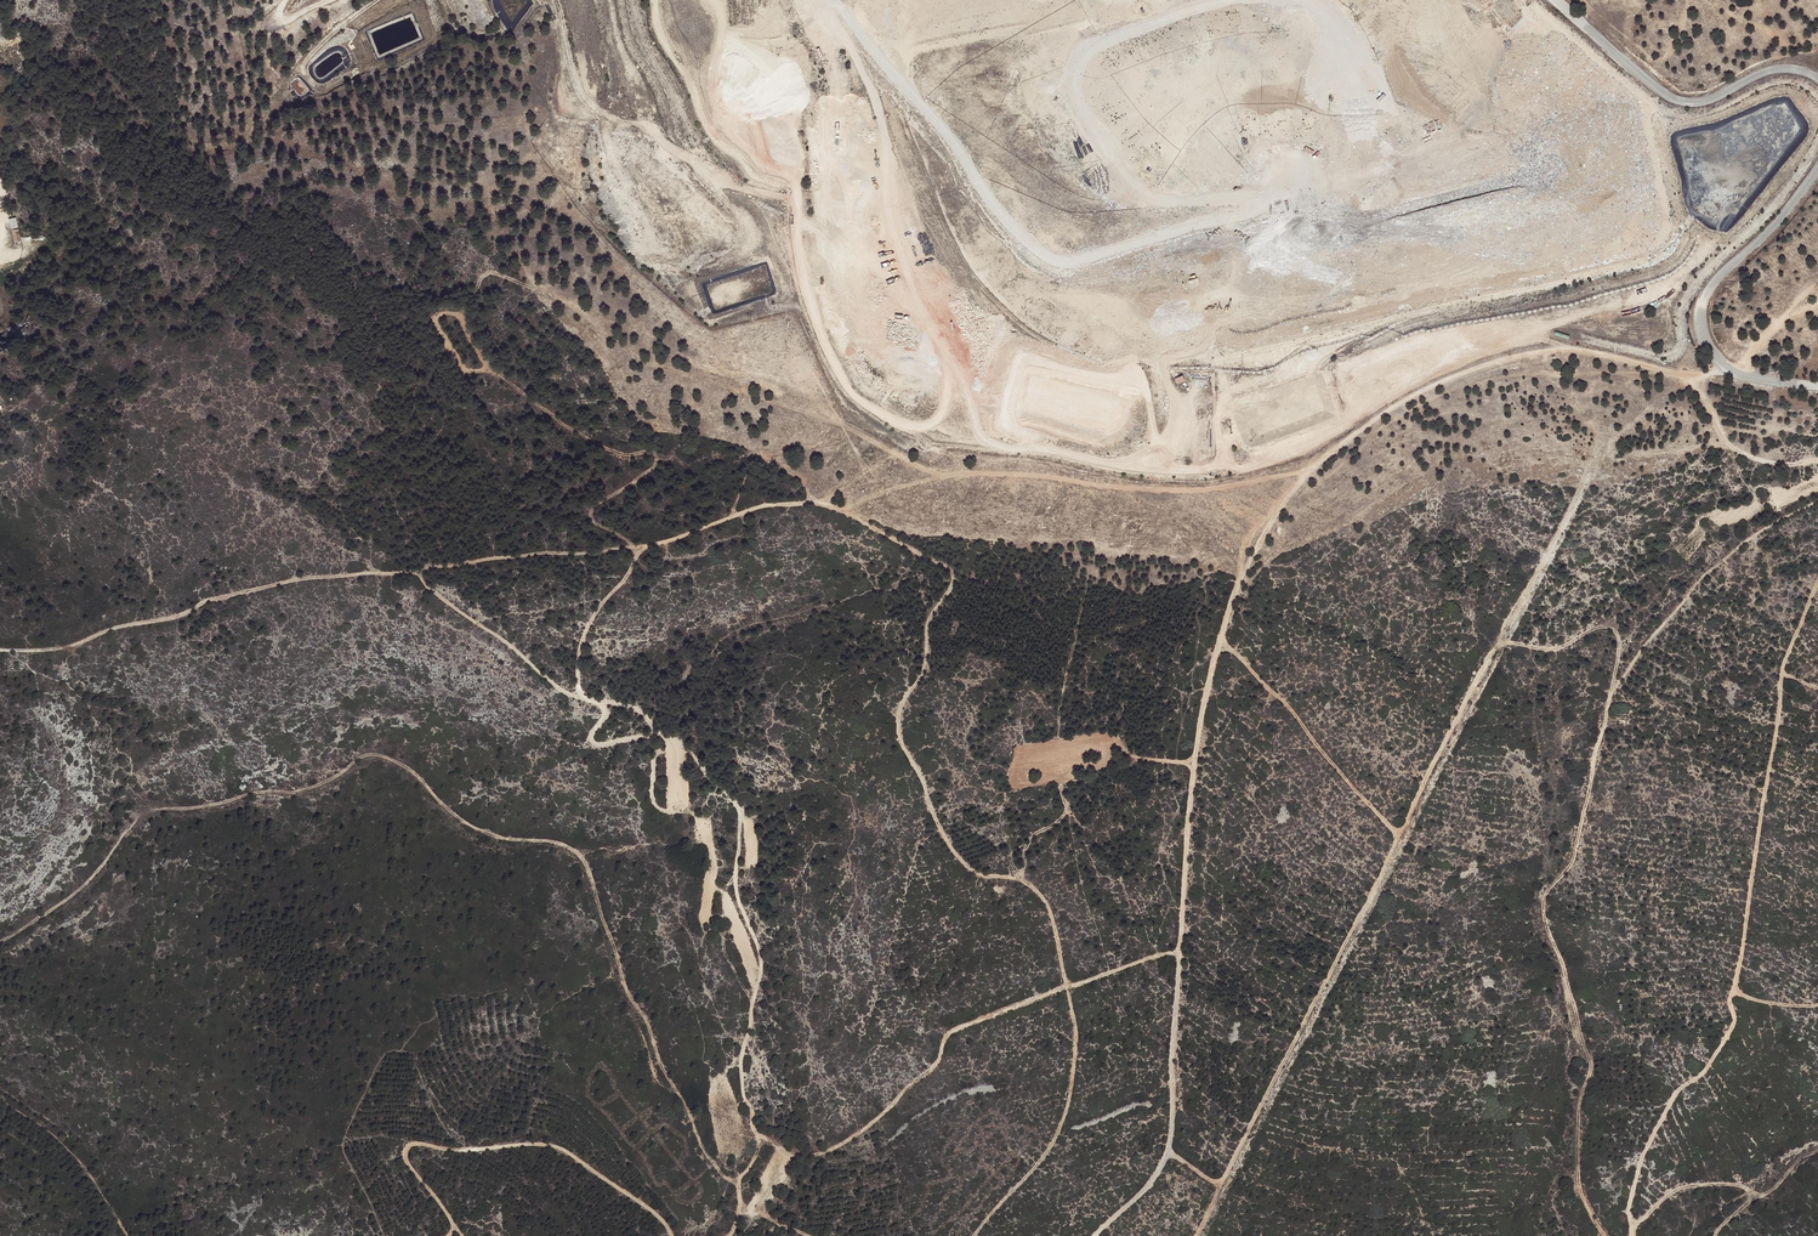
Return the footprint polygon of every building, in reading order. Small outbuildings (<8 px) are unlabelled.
[(16,217),(9,219),(11,229),(18,228),(16,217)] [(11,230),(14,244),(21,243),(18,228),(11,230)] [(1182,375),(1173,379),(1176,384),(1184,381),(1182,375)]
